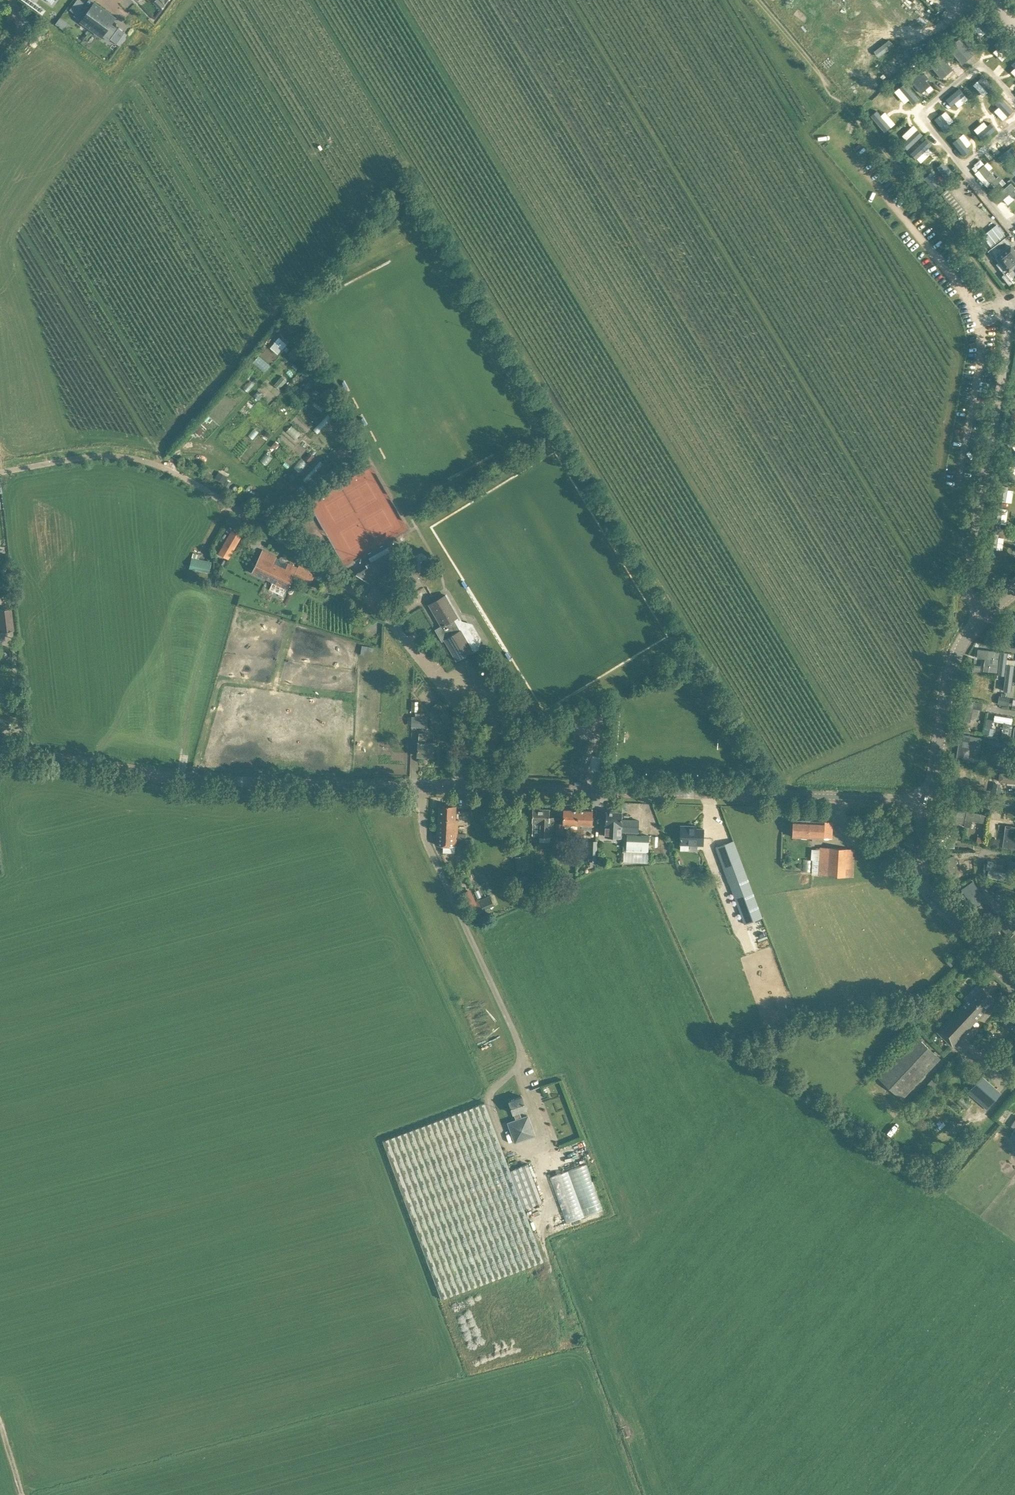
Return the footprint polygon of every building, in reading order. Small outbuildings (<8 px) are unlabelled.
[(105,10),(94,3),(88,12),(81,7),(84,3),(80,0),(77,0),(70,10),(76,14),(79,11),(85,16),(81,21),(91,29),(105,10)] [(835,9),(841,3),(838,0),(826,0),(835,9)] [(903,1),(918,16),(924,11),(920,6),(914,0),(904,0),(903,1)] [(937,9),(943,15),(958,2),(956,0),(947,0),(937,8),(937,9)] [(792,1),(786,7),(798,20),(804,14),(801,11),(792,1)] [(895,1),(889,7),(892,10),(902,20),(903,21),(909,15),(895,1)] [(845,9),(840,14),(855,29),(861,23),(860,23),(849,12),(845,9)] [(109,27),(115,18),(105,10),(91,29),(102,37),(106,31),(113,36),(110,39),(117,44),(125,32),(118,28),(115,32),(109,27)] [(981,16),(975,22),(985,33),(989,38),(995,32),(981,16)] [(808,20),(802,25),(814,39),(820,33),(817,30),(809,21),(808,20)] [(914,20),(908,26),(911,28),(919,37),(920,37),(925,32),(914,20)] [(865,27),(859,32),(871,44),(876,38),(874,36),(865,27)] [(823,38),(817,43),(831,60),(837,55),(836,54),(827,42),(823,38)] [(948,49),(962,65),(974,56),(960,39),(948,49)] [(1000,39),(994,45),(997,48),(1006,57),(1012,51),(1000,39)] [(880,43),(875,48),(889,64),(895,58),(894,58),(884,46),(880,43)] [(944,51),(931,63),(936,69),(940,66),(949,58),(949,57),(944,51)] [(840,60),(834,65),(848,81),(854,76),(844,64),(840,60)] [(915,68),(906,75),(909,78),(909,79),(922,94),(931,86),(926,80),(929,78),(928,77),(925,73),(922,76),(921,75),(918,71),(915,68)] [(868,73),(858,82),(863,88),(873,79),(868,73)] [(983,76),(977,81),(988,92),(992,97),(998,91),(983,76)] [(905,83),(899,88),(909,100),(913,104),(919,99),(905,83)] [(959,88),(946,99),(951,106),(955,103),(964,95),(965,95),(959,88)] [(1001,98),(995,104),(998,107),(1007,116),(1013,111),(1001,98)] [(877,111),(871,116),(884,132),(891,127),(881,115),(877,111)] [(941,114),(934,119),(945,133),(952,128),(949,124),(941,115),(941,114)] [(977,133),(977,134),(983,140),(996,129),(991,123),(987,126),(977,133)] [(906,139),(901,144),(907,150),(923,135),(917,129),(906,139)] [(959,137),(952,142),(963,156),(970,150),(967,147),(959,137)] [(926,139),(911,154),(916,159),(917,158),(928,148),(931,144),(926,139)] [(1008,149),(998,157),(1003,164),(1014,155),(1008,149)] [(945,165),(939,170),(947,180),(954,174),(945,165)] [(991,184),(995,188),(1000,183),(985,165),(975,174),(986,187),(991,184)] [(932,176),(926,181),(935,192),(941,186),(932,176)] [(1013,282),(1014,281),(1014,251),(1011,245),(1001,253),(995,246),(988,251),(994,259),(997,257),(1000,261),(997,264),(1005,274),(1002,276),(1009,285),(1013,282)] [(275,342),(282,348),(283,348),(286,345),(286,344),(279,338),(275,342)] [(309,360),(301,354),(299,356),(306,363),(309,360)] [(1005,440),(1009,447),(1012,445),(1014,443),(1014,435),(1005,440)] [(1002,472),(1013,483),(1014,482),(1014,474),(1008,467),(1007,466),(1002,472)] [(215,478),(224,483),(227,476),(219,472),(215,478)] [(1000,485),(998,501),(1006,502),(1006,501),(1007,489),(1008,486),(1000,485)] [(243,494),(259,504),(262,499),(246,489),(243,494)] [(994,506),(992,527),(1000,528),(1000,523),(1002,508),(1002,506),(994,506)] [(232,531),(219,553),(226,557),(239,535),(232,531)] [(991,533),(989,548),(996,549),(998,537),(999,534),(991,533)] [(261,552),(252,572),(273,582),(288,589),(295,574),(298,568),(289,563),(286,569),(273,563),(276,557),(262,550),(261,552)] [(391,571),(390,553),(390,551),(389,551),(389,553),(372,563),(373,565),(368,567),(366,564),(368,567),(356,574),(369,584),(370,583),(369,583),(391,570),(391,571)] [(212,563),(199,560),(192,558),(189,568),(209,572),(212,563)] [(442,642),(445,640),(457,660),(473,651),(476,649),(473,642),(474,638),(469,629),(458,626),(454,619),(458,617),(446,595),(429,605),(441,626),(435,629),(442,642)] [(11,608),(0,610),(0,632),(13,630),(11,608)] [(978,649),(977,657),(985,658),(989,659),(989,664),(984,664),(983,670),(996,672),(998,651),(978,649)] [(1000,652),(997,674),(1005,675),(1003,690),(1011,691),(1014,665),(1006,664),(1007,659),(1008,653),(1000,652)] [(999,696),(998,704),(1005,705),(1007,697),(1006,697),(1006,694),(1001,693),(1000,696),(999,696)] [(968,700),(964,721),(970,722),(971,718),(973,708),(978,709),(981,710),(983,703),(979,702),(968,700)] [(439,704),(434,709),(438,714),(443,710),(439,704)] [(994,714),(993,721),(1004,723),(1001,736),(1010,737),(1012,724),(1011,724),(1012,718),(994,714)] [(10,728),(9,716),(0,717),(0,729),(10,728)] [(412,726),(419,727),(426,727),(427,717),(412,717),(412,726)] [(418,756),(420,756),(434,757),(434,743),(426,742),(426,733),(419,733),(418,756)] [(959,740),(956,760),(963,761),(964,758),(965,751),(966,751),(969,749),(970,749),(970,748),(980,749),(982,738),(961,734),(960,741),(959,740)] [(585,740),(580,757),(577,766),(588,769),(592,754),(591,754),(594,743),(585,740)] [(988,740),(987,747),(1006,750),(1007,743),(988,740)] [(999,781),(1007,782),(1014,783),(1014,774),(1000,773),(999,781)] [(455,819),(456,806),(439,805),(437,845),(457,846),(457,845),(457,834),(458,819),(455,819)] [(946,807),(944,815),(949,816),(948,820),(963,823),(965,809),(951,806),(951,808),(946,807)] [(533,835),(540,835),(540,836),(553,837),(554,817),(549,817),(550,809),(533,808),(532,822),(533,822),(533,835)] [(570,837),(577,837),(578,810),(564,810),(563,824),(571,824),(570,837)] [(578,810),(577,837),(580,837),(583,837),(584,824),(592,825),(592,811),(578,810)] [(622,812),(606,811),(605,836),(621,837),(621,831),(638,831),(638,821),(622,820),(622,812)] [(509,816),(513,831),(520,829),(516,814),(509,816)] [(792,836),(832,838),(833,822),(793,820),(792,836)] [(681,826),(681,836),(680,850),(688,851),(688,844),(703,844),(703,829),(690,828),(690,826),(681,826)] [(1002,847),(1014,849),(1014,827),(1011,826),(1010,833),(1004,832),(1002,847)] [(457,834),(457,845),(465,846),(465,834),(457,834)] [(648,836),(627,835),(626,851),(647,852),(648,836)] [(938,836),(937,847),(947,848),(953,848),(954,842),(946,841),(946,837),(938,836)] [(734,840),(716,847),(719,856),(744,924),(761,917),(737,850),(734,840)] [(589,856),(596,856),(597,842),(590,841),(589,856)] [(819,860),(819,875),(853,877),(854,859),(855,849),(820,847),(820,850),(819,860)] [(526,855),(515,857),(517,869),(528,867),(526,855)] [(988,861),(986,869),(989,869),(987,876),(1009,881),(1011,874),(1000,872),(992,870),(993,864),(994,862),(988,861)] [(951,881),(946,885),(949,890),(954,886),(951,881)] [(962,888),(961,889),(965,895),(977,906),(986,900),(973,881),(968,884),(962,888)] [(992,891),(1004,896),(1013,899),(1014,892),(1014,891),(1003,888),(994,884),(992,891)] [(490,896),(488,897),(478,901),(482,910),(494,905),(490,896)] [(986,901),(981,904),(985,909),(990,906),(986,901)] [(997,913),(992,918),(1007,934),(1013,929),(1004,920),(997,913)] [(947,962),(951,966),(955,962),(951,958),(947,962)] [(970,997),(963,1004),(938,1031),(952,1044),(960,1035),(957,1033),(964,1026),(967,1030),(985,1011),(983,1009),(994,998),(982,987),(971,998),(970,997)] [(876,1076),(901,1099),(939,1059),(913,1035),(876,1076)] [(967,1092),(985,1108),(1000,1092),(981,1075),(967,1092)] [(508,1123),(515,1143),(535,1135),(528,1116),(522,1118),(519,1111),(526,1109),(522,1096),(509,1101),(514,1114),(514,1113),(516,1120),(508,1123)] [(485,1102),(383,1141),(387,1150),(442,1298),(544,1260),(524,1208),(542,1201),(530,1169),(528,1164),(510,1171),(485,1102)]
